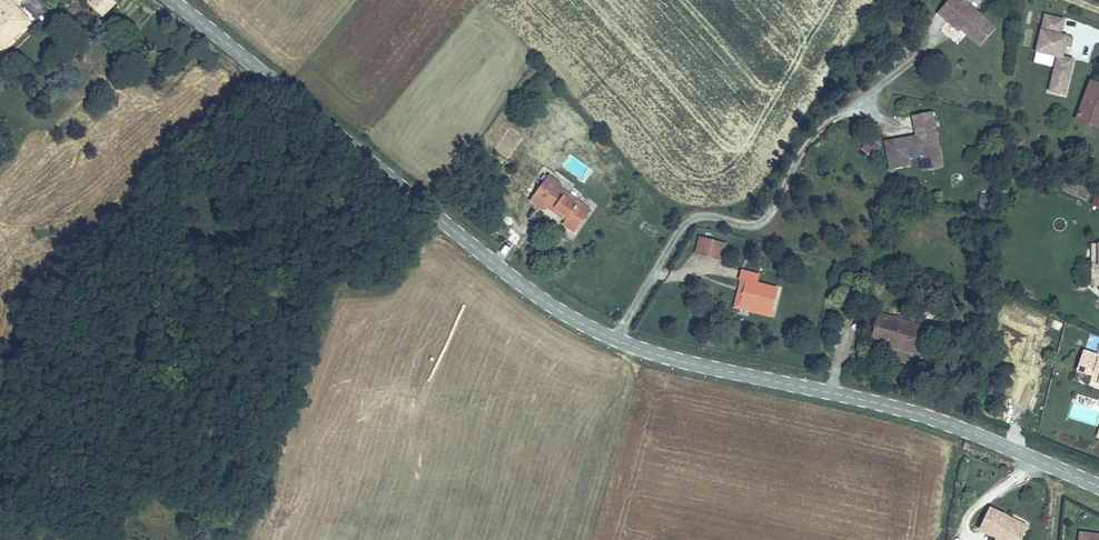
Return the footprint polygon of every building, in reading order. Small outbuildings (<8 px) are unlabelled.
[(12,0),(0,0),(0,44),(3,47),(31,20),(15,3),(12,0)] [(88,1),(102,12),(113,0),(89,0),(88,1)] [(934,12),(944,21),(946,19),(957,28),(976,45),(992,27),(961,0),(945,0),(934,12)] [(979,11),(984,6),(979,0),(970,0),(979,11)] [(1062,15),(1043,11),(1036,47),(1057,52),(1050,86),(1065,89),(1072,54),(1062,51),(1064,41),(1070,42),(1072,32),(1059,29),(1062,15)] [(946,19),(944,21),(955,31),(957,28),(946,19)] [(1083,113),(1098,120),(1098,78),(1083,113)] [(883,144),(889,170),(908,166),(906,157),(918,155),(919,161),(931,159),(929,152),(932,148),(937,147),(930,112),(912,115),(916,137),(883,144)] [(610,154),(615,149),(606,139),(601,143),(610,154)] [(940,166),(937,147),(932,148),(929,152),(931,159),(919,161),(921,170),(922,169),(940,166)] [(572,219),(569,222),(567,224),(576,233),(591,211),(560,188),(562,184),(551,177),(533,200),(545,210),(548,206),(551,203),(572,219)] [(1093,194),(1091,207),(1098,208),(1098,195),(1093,194)] [(548,206),(569,222),(572,219),(551,203),(548,206)] [(712,242),(702,239),(699,250),(709,253),(712,242)] [(740,282),(741,282),(746,284),(740,305),(772,313),(777,290),(759,284),(760,278),(742,274),(740,282)] [(883,314),(873,341),(920,355),(927,329),(883,314)] [(1086,349),(1078,367),(1096,374),(1097,371),(1098,372),(1098,354),(1086,349)] [(979,521),(996,529),(998,527),(1018,537),(1027,519),(989,500),(979,521)] [(998,527),(996,529),(995,532),(1011,539),(1016,539),(1018,537),(998,527)] [(1081,531),(1080,539),(1098,539),(1098,535),(1081,531)]
